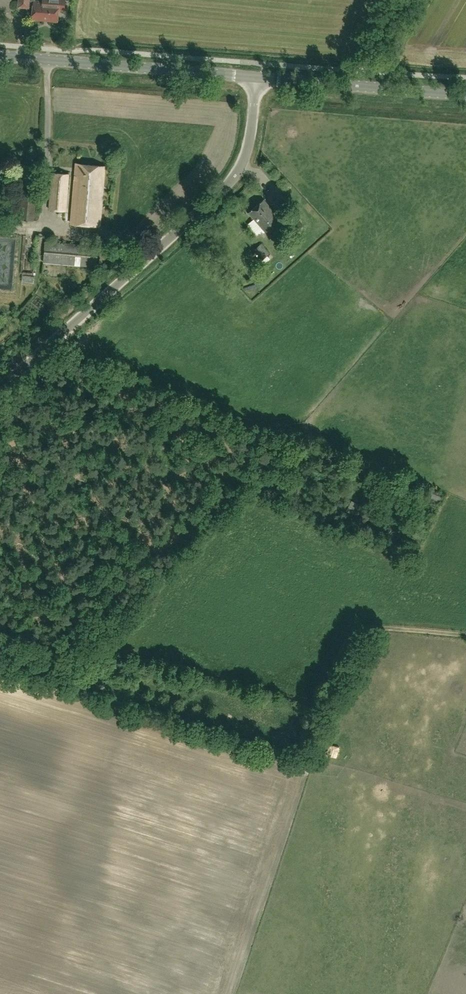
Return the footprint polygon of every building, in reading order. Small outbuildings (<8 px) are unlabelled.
[(12,0),(0,0),(0,11),(11,12),(12,0)] [(57,21),(58,11),(65,11),(65,0),(42,0),(42,2),(34,1),(32,19),(57,21)] [(100,226),(105,166),(76,164),(72,223),(100,226)] [(37,220),(41,166),(22,165),(18,219),(37,220)] [(69,174),(51,173),(48,209),(66,210),(69,174)] [(274,202),(279,208),(284,204),(279,198),(274,202)] [(249,212),(266,232),(281,219),(264,199),(249,212)] [(287,221),(292,232),(302,227),(296,216),(287,221)] [(44,262),(97,266),(99,246),(46,241),(44,262)] [(270,254),(262,244),(253,251),(261,260),(270,254)]
